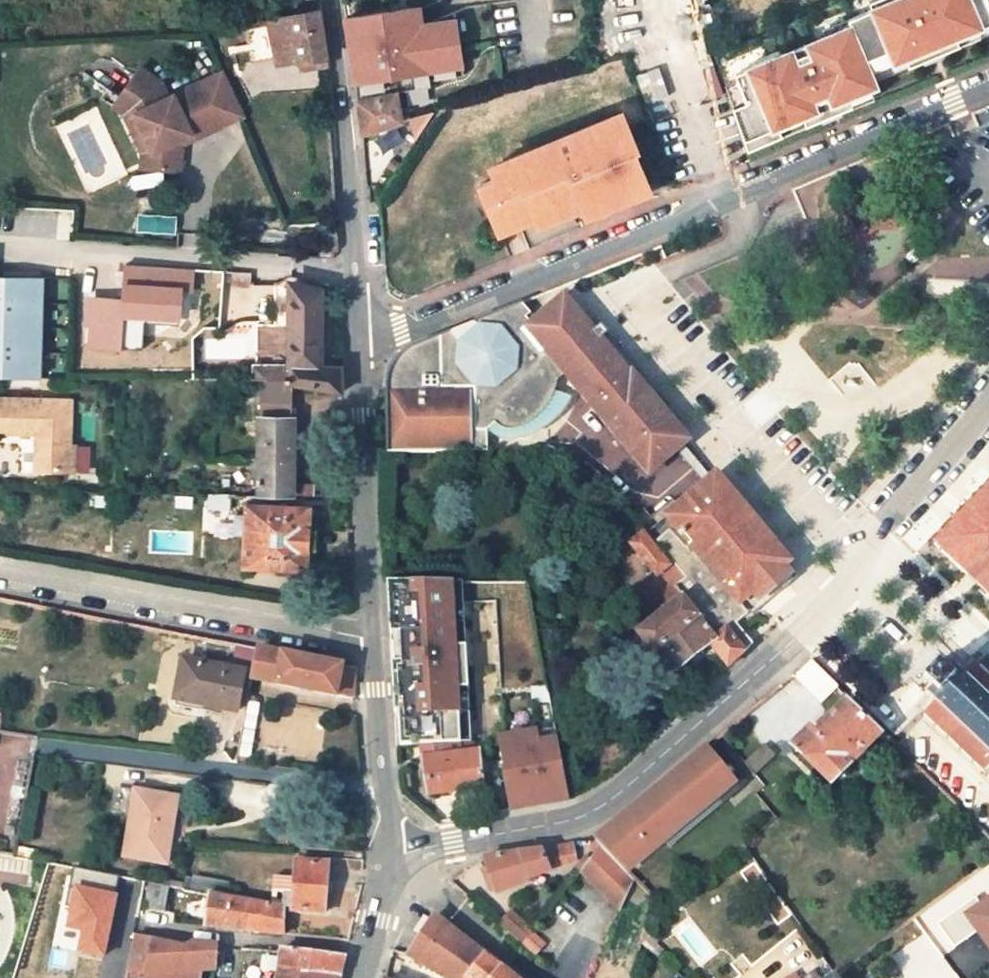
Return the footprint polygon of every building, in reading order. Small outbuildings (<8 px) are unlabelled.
[(295,0),(279,0),(282,19),(298,17),(295,0)] [(848,11),(853,24),(873,71),(905,57),(908,64),(959,43),(956,37),(977,27),(988,23),(988,0),(874,0),(848,11)] [(425,25),(423,8),(348,17),(359,101),(397,93),(432,88),(431,81),(465,77),(458,21),(425,25)] [(261,23),(241,24),(249,64),(275,58),(296,58),(297,62),(302,61),(326,57),(319,14),(298,17),(282,19),(268,22),(261,23)] [(747,102),(733,108),(747,150),(782,135),(779,128),(803,118),(806,125),(852,106),(850,99),(879,87),(876,77),(873,71),(853,24),(735,73),(738,79),(747,102)] [(977,27),(956,37),(959,43),(980,34),(977,27)] [(326,57),(302,61),(304,71),(325,68),(328,67),(326,57)] [(905,57),(873,71),(876,77),(908,64),(905,57)] [(143,65),(122,94),(135,104),(153,145),(150,165),(182,169),(183,142),(242,114),(223,73),(170,96),(163,81),(143,65)] [(738,79),(725,83),(733,108),(747,102),(738,79)] [(359,101),(363,132),(402,120),(397,93),(359,101)] [(597,209),(625,198),(623,194),(646,185),(634,149),(637,147),(624,110),(499,154),(504,169),(482,177),(500,225),(547,207),(551,215),(593,200),(597,209)] [(803,118),(779,128),(782,135),(806,125),(803,118)] [(38,378),(41,279),(0,276),(0,377),(38,378)] [(319,363),(320,291),(291,286),(290,363),(291,380),(291,384),(341,392),(340,364),(319,363)] [(540,416),(547,408),(552,399),(558,385),(566,378),(648,475),(687,442),(642,388),(641,390),(608,350),(593,332),(594,331),(564,295),(532,322),(529,318),(532,315),(524,304),(469,327),(408,352),(400,358),(393,365),(388,376),(385,383),(385,387),(386,454),(488,452),(487,431),(495,423),(499,426),(506,430),(514,431),(521,429),(532,422),(540,416)] [(290,363),(252,362),(251,380),(259,380),(291,380),(290,363)] [(291,380),(259,380),(258,441),(257,491),(257,493),(293,494),(291,384),(291,380)] [(19,433),(23,468),(27,473),(43,473),(78,473),(77,448),(71,449),(71,396),(69,396),(0,396),(0,433),(19,433)] [(751,644),(734,624),(746,614),(738,605),(789,563),(715,475),(647,533),(672,563),(686,580),(674,589),(682,598),(714,637),(725,628),(744,651),(751,644)] [(964,502),(988,527),(988,476),(964,502)] [(208,506),(233,506),(234,493),(208,492),(208,506)] [(917,551),(944,577),(945,579),(958,566),(952,561),(977,536),(981,532),(988,538),(988,537),(988,527),(964,502),(917,551)] [(307,528),(307,508),(246,505),(244,564),(305,569),(306,549),(307,528)] [(315,528),(307,528),(306,549),(314,550),(315,528)] [(668,567),(668,566),(642,535),(630,545),(656,576),(677,602),(682,598),(674,589),(686,580),(672,563),(668,567)] [(952,561),(958,566),(960,564),(971,567),(988,548),(977,536),(952,561)] [(738,605),(746,614),(797,572),(789,563),(738,605)] [(626,601),(647,627),(677,602),(656,576),(626,601)] [(682,598),(677,602),(647,627),(636,635),(670,677),(709,646),(726,668),(744,651),(725,628),(714,637),(682,598)] [(463,600),(390,603),(392,649),(404,650),(405,668),(395,669),(395,721),(404,721),(407,757),(478,751),(463,600)] [(256,651),(251,680),(354,700),(356,670),(256,651)] [(969,658),(958,670),(951,663),(945,668),(938,662),(923,678),(930,685),(923,693),(930,699),(919,711),(988,777),(988,676),(969,658)] [(791,676),(819,703),(836,685),(811,660),(791,676)] [(236,712),(243,674),(182,661),(174,698),(193,702),(236,712)] [(193,702),(174,698),(173,706),(191,710),(193,702)] [(879,733),(844,699),(813,730),(810,726),(792,745),(830,784),(879,733)] [(256,716),(258,706),(248,704),(246,714),(256,716)] [(252,730),(255,719),(245,717),(243,728),(252,730)] [(250,744),(252,733),(242,730),(240,742),(250,744)] [(556,737),(494,749),(505,806),(566,795),(556,737)] [(747,783),(712,740),(594,838),(595,840),(601,846),(626,872),(665,840),(729,786),(735,793),(747,783)] [(238,755),(248,757),(250,746),(240,744),(238,755)] [(671,847),(735,793),(729,786),(665,840),(671,847)] [(166,864),(178,798),(133,791),(123,857),(166,864)] [(595,840),(590,847),(596,852),(601,846),(595,840)] [(559,861),(573,858),(569,843),(481,859),(495,894),(551,870),(559,861)] [(596,852),(581,870),(619,911),(625,895),(633,880),(626,872),(601,846),(596,852)] [(347,869),(348,860),(329,858),(328,864),(328,866),(347,869)] [(328,866),(328,864),(295,861),(293,879),(273,877),(272,891),(284,893),(283,907),(291,908),(292,911),(324,913),(328,866)] [(81,908),(86,882),(60,877),(55,903),(81,908)] [(191,891),(193,879),(185,877),(183,890),(191,891)] [(220,897),(222,886),(193,879),(191,891),(220,897)] [(625,895),(642,902),(640,910),(642,912),(649,914),(649,912),(653,899),(633,880),(625,895)] [(157,885),(148,883),(144,907),(152,909),(157,885)] [(152,909),(163,911),(168,887),(157,885),(152,909)] [(207,895),(203,927),(284,935),(284,911),(207,895)] [(656,913),(659,901),(653,899),(649,912),(656,913)] [(497,924),(520,943),(532,928),(509,909),(497,924)] [(642,912),(639,922),(645,924),(649,914),(642,912)] [(445,977),(492,977),(501,967),(471,944),(434,914),(407,954),(445,977)] [(654,943),(657,938),(644,928),(640,944),(650,952),(654,943)] [(214,945),(192,942),(189,944),(188,949),(133,937),(125,977),(199,977),(200,969),(214,970),(214,945)] [(625,967),(613,964),(619,946),(607,941),(600,961),(593,977),(622,977),(625,967)] [(655,956),(661,949),(654,943),(650,952),(655,956)] [(277,977),(337,977),(342,956),(282,949),(277,977)] [(501,967),(492,977),(515,977),(501,967)]
